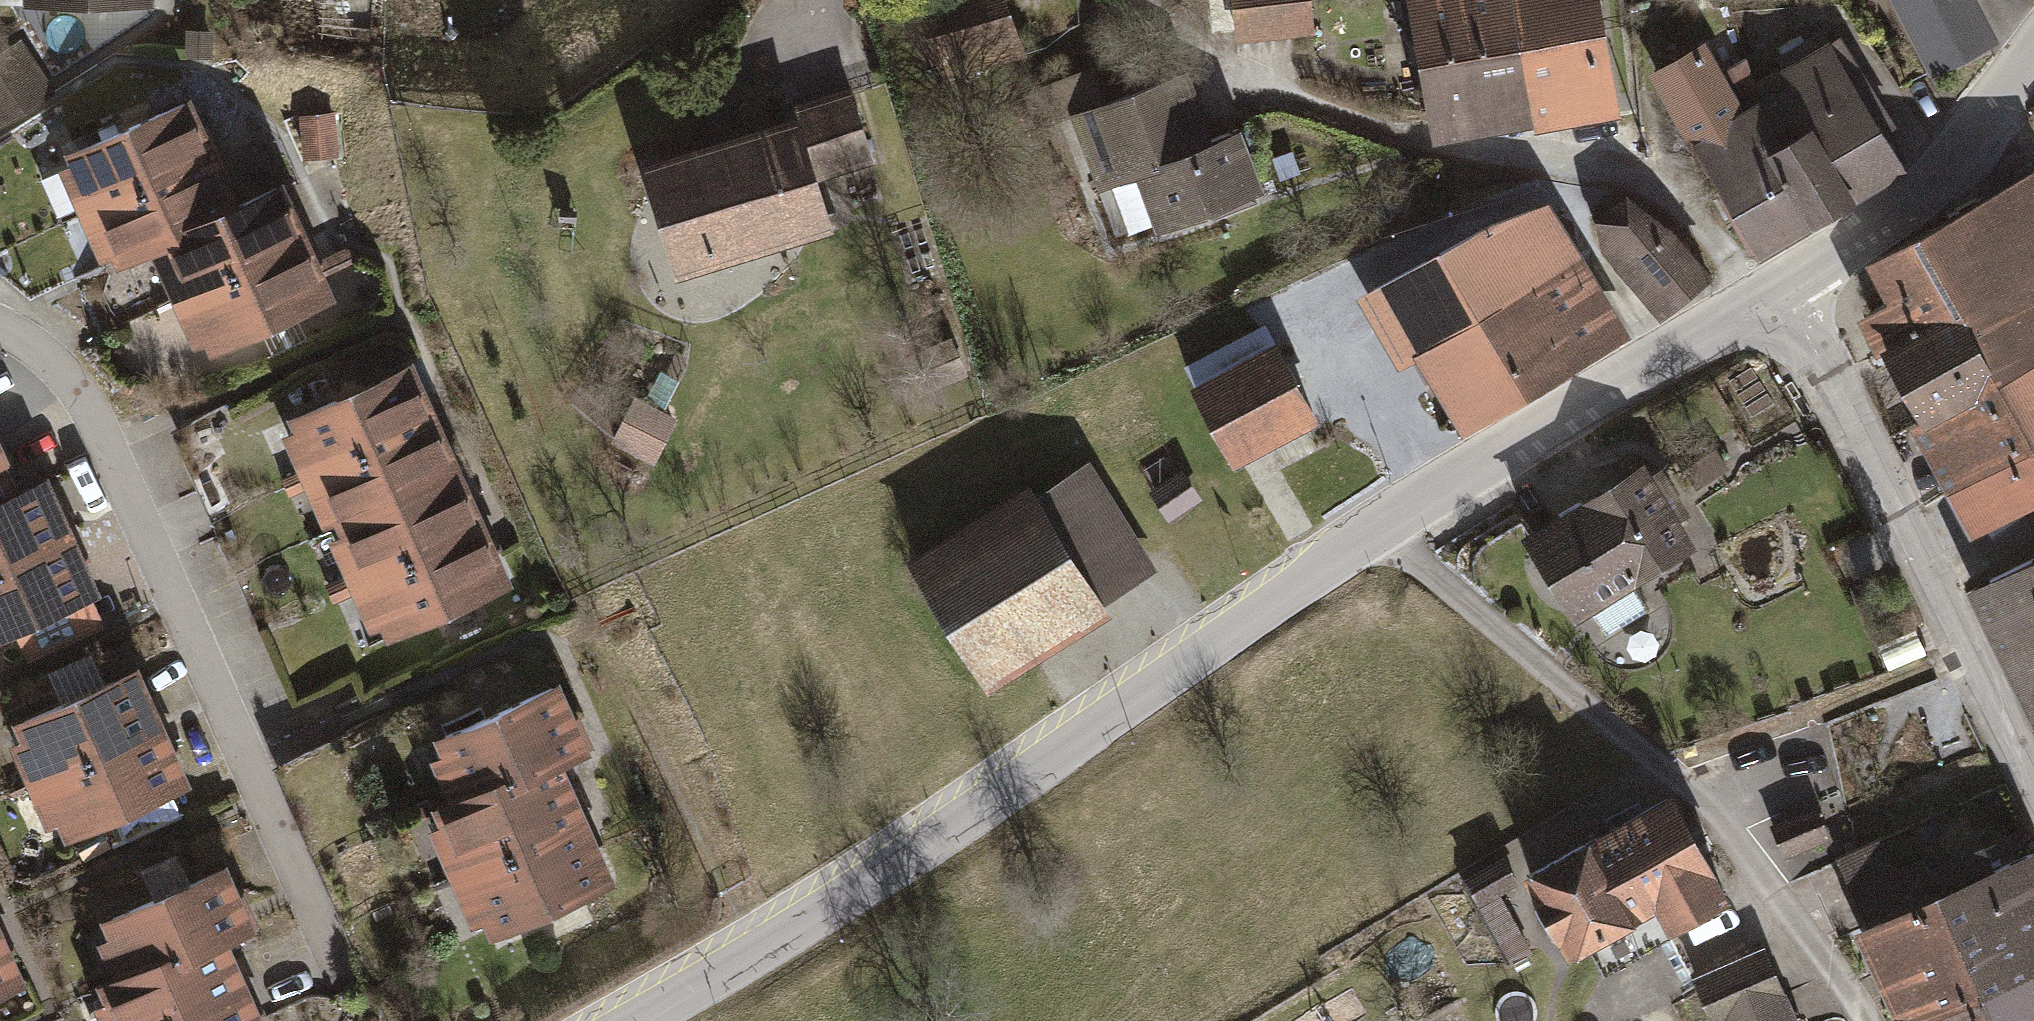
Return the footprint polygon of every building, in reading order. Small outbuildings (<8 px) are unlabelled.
[(936,78),(1020,51),(1003,0),(910,0),(936,78)] [(1319,33),(1315,0),(1233,0),(1237,42),(1319,33)] [(1432,142),(1620,110),(1602,0),(1409,0),(1432,142)] [(1899,16),(1927,71),(1993,37),(1974,0),(1891,0),(1899,16)] [(1696,42),(1650,70),(1760,249),(1910,158),(1822,14),(1718,78),(1696,42)] [(213,27),(184,27),(184,53),(213,53),(213,27)] [(19,34),(0,46),(0,120),(53,87),(19,34)] [(1054,122),(1072,116),(1113,242),(1260,194),(1236,121),(1205,130),(1185,69),(1108,94),(1100,68),(1042,86),(1054,122)] [(785,103),(787,109),(810,179),(869,160),(844,84),(785,103)] [(53,161),(76,211),(213,147),(185,87),(60,145),(65,155),(53,161)] [(334,109),(298,111),(301,151),(336,149),(334,109)] [(825,226),(810,179),(787,109),(632,159),(670,275),(825,226)] [(232,189),(213,147),(76,211),(97,255),(109,250),(114,261),(148,246),(184,229),(177,214),(232,189)] [(148,246),(171,296),(306,234),(275,169),(232,189),(177,214),(184,229),(148,246)] [(1868,262),(1889,301),(1873,309),(1928,413),(1908,423),(1966,535),(2033,499),(2033,175),(1868,262)] [(1591,216),(1599,247),(1611,262),(1657,317),(1709,275),(1667,224),(1622,190),(1591,216)] [(1547,194),(1357,296),(1393,363),(1408,355),(1414,366),(1446,425),(1621,330),(1547,194)] [(319,262),(306,234),(171,296),(199,355),(333,293),(319,262)] [(1189,377),(1181,382),(1227,464),(1313,416),(1260,321),(1182,365),(1189,377)] [(279,427),(297,467),(435,408),(430,397),(410,352),(282,407),(289,422),(279,427)] [(675,418),(628,397),(609,441),(656,461),(675,418)] [(332,512),(334,518),(459,464),(441,423),(435,408),(297,467),(319,518),(332,512)] [(0,438),(0,482),(17,475),(0,438)] [(1643,453),(1519,534),(1577,623),(1701,541),(1643,453)] [(1021,477),(898,553),(981,686),(1103,610),(1096,598),(1150,565),(1084,458),(1030,492),(1021,477)] [(71,523),(44,463),(17,475),(0,482),(0,555),(71,523)] [(326,533),(346,580),(484,521),(478,508),(459,464),(334,518),(338,527),(326,533)] [(1180,466),(1144,490),(1165,522),(1201,498),(1180,466)] [(378,616),(384,630),(508,577),(492,539),(484,521),(346,580),(365,622),(378,616)] [(71,523),(0,555),(0,626),(98,582),(71,523)] [(1961,585),(2033,730),(2033,548),(1961,585)] [(10,747),(31,793),(170,730),(160,709),(141,667),(13,724),(21,742),(10,747)] [(424,752),(441,790),(501,763),(507,779),(561,756),(588,744),(581,726),(557,672),(431,728),(439,746),(424,752)] [(172,736),(170,730),(31,793),(47,828),(59,823),(67,842),(194,786),(172,736)] [(424,822),(447,874),(586,813),(580,799),(561,756),(507,779),(501,763),(441,790),(427,796),(436,816),(424,822)] [(1669,786),(1515,865),(1560,953),(1643,911),(1659,943),(1730,907),(1669,786)] [(1815,809),(1779,825),(1790,852),(1826,836),(1815,809)] [(594,831),(586,813),(447,874),(468,920),(480,915),(487,929),(613,874),(594,831)] [(1896,1020),(2033,1020),(2033,846),(1995,862),(1984,834),(1904,867),(1892,837),(1841,858),(1864,915),(1854,920),(1896,1020)] [(91,933),(106,967),(164,942),(170,956),(224,932),(253,919),(224,854),(95,911),(103,928),(91,933)] [(0,926),(0,982),(22,972),(0,926)] [(99,1020),(155,1020),(246,981),(224,932),(170,956),(164,942),(106,967),(89,974),(98,994),(89,998),(99,1020)] [(1693,973),(1713,1020),(1797,1020),(1765,943),(1693,973)] [(246,981),(155,1020),(263,1020),(246,981)]
